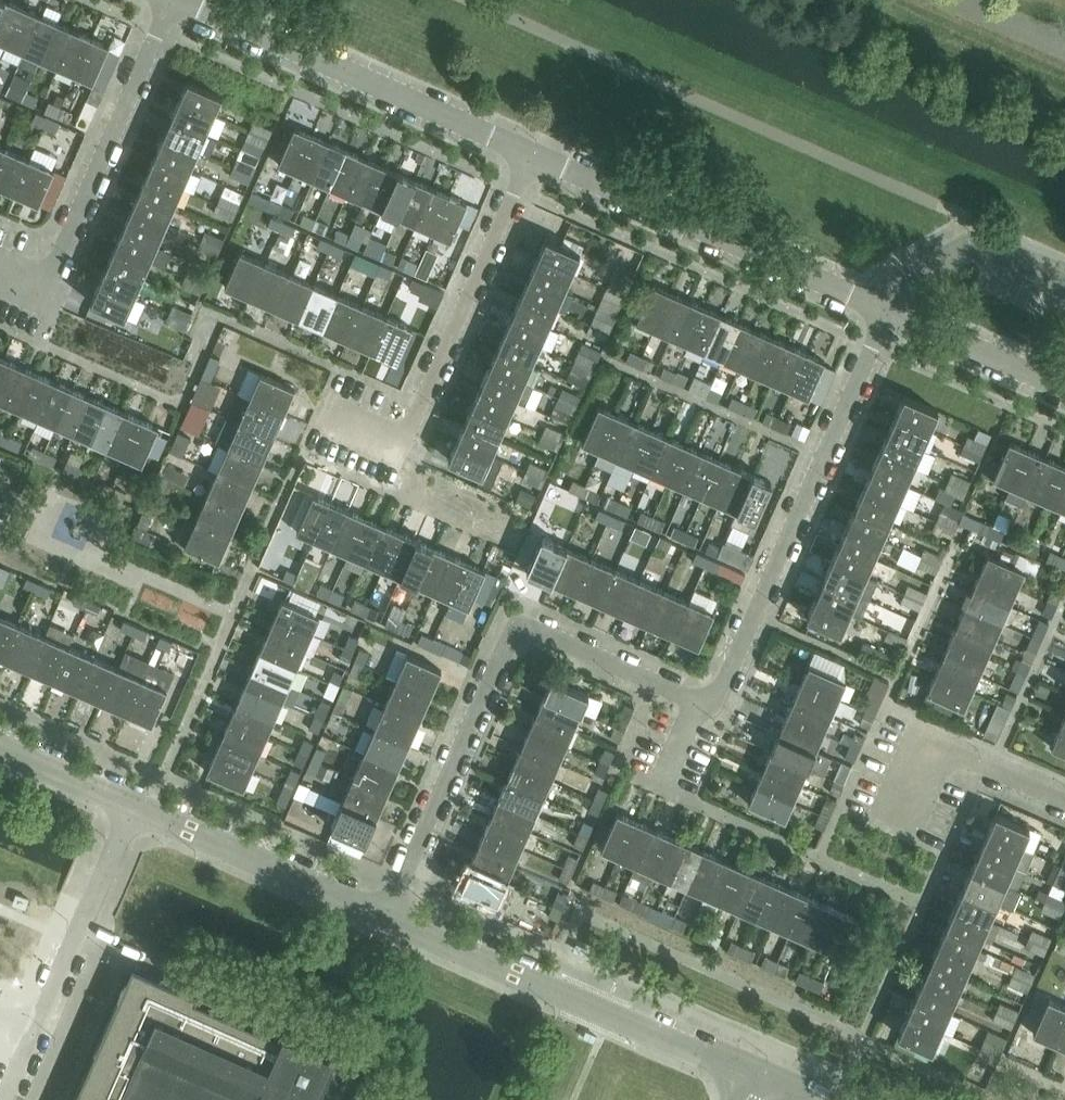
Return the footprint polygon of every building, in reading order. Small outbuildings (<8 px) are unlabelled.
[(2,57),(23,8),(6,0),(0,14),(0,56),(2,57)] [(23,8),(2,57),(19,64),(40,15),(23,8)] [(40,15),(19,64),(36,72),(41,60),(57,23),(40,15)] [(74,30),(57,23),(41,60),(58,67),(74,30)] [(91,38),(74,30),(58,67),(75,75),(91,38)] [(110,46),(91,38),(75,75),(93,83),(110,46)] [(110,46),(93,83),(106,88),(122,51),(110,46)] [(15,75),(7,95),(11,96),(22,101),(30,82),(15,75)] [(188,80),(180,99),(215,114),(222,95),(188,80)] [(38,98),(27,93),(23,102),(34,107),(38,98)] [(0,97),(0,108),(7,111),(11,102),(0,97)] [(180,99),(172,119),(206,134),(207,132),(219,137),(226,121),(214,116),(215,114),(180,99)] [(86,100),(75,125),(87,130),(98,106),(86,100)] [(45,111),(57,117),(61,108),(49,103),(45,111)] [(73,113),(61,108),(57,117),(69,122),(73,113)] [(33,122),(45,127),(48,118),(36,113),(33,122)] [(60,124),(48,118),(45,127),(56,132),(60,124)] [(172,119),(164,137),(198,152),(198,151),(210,156),(217,140),(205,135),(206,134),(172,119)] [(255,119),(250,129),(269,138),(274,128),(255,119)] [(279,164),(296,172),(312,135),(295,127),(279,164)] [(269,138),(250,129),(246,139),(265,148),(269,138)] [(330,143),(312,135),(296,172),(314,180),(330,143)] [(164,137),(156,155),(190,170),(198,152),(164,137)] [(347,150),(330,143),(314,180),(330,187),(347,150)] [(30,159),(15,194),(39,205),(54,171),(60,158),(36,147),(30,159)] [(5,148),(0,159),(0,188),(15,194),(30,159),(5,148)] [(364,158),(347,150),(330,187),(347,194),(364,158)] [(156,155),(148,173),(182,188),(194,193),(201,177),(189,171),(190,170),(156,155)] [(381,165),(364,158),(347,194),(365,202),(381,165)] [(237,159),(234,167),(253,176),(256,167),(237,159)] [(398,173),(381,165),(365,202),(381,210),(398,173)] [(253,176),(234,167),(230,176),(249,184),(253,176)] [(54,171),(39,205),(50,210),(66,176),(54,171)] [(148,173),(140,191),(174,206),(182,188),(148,173)] [(416,180),(398,173),(381,210),(399,217),(416,180)] [(432,188),(416,180),(399,217),(416,225),(432,188)] [(449,195),(432,188),(416,225),(433,232),(449,195)] [(140,191),(132,209),(166,224),(174,206),(140,191)] [(467,203),(449,195),(433,232),(451,240),(467,203)] [(221,196),(218,203),(237,212),(240,204),(221,196)] [(270,199),(266,208),(278,213),(282,204),(270,199)] [(237,212),(218,203),(214,213),(233,221),(237,212)] [(294,209),(282,204),(278,213),(290,218),(294,209)] [(132,209),(124,228),(158,243),(166,224),(132,209)] [(301,223),(313,228),(317,219),(304,214),(301,223)] [(269,225),(281,231),(285,222),(273,217),(269,225)] [(317,219),(313,228),(324,233),(328,224),(317,219)] [(296,227),(285,222),(281,231),(292,236),(296,227)] [(124,228),(116,246),(150,261),(158,243),(124,228)] [(335,238),(347,243),(351,235),(339,229),(335,238)] [(205,232),(202,240),(221,248),(224,240),(205,232)] [(351,235),(347,243),(359,249),(363,240),(351,235)] [(565,237),(561,245),(581,253),(584,245),(565,237)] [(317,247),(329,252),(333,243),(321,238),(317,247)] [(546,238),(538,257),(572,272),(581,253),(561,245),(546,238)] [(221,248),(202,240),(198,249),(217,257),(221,248)] [(345,249),(333,243),(329,252),(341,257),(345,249)] [(369,253),(381,259),(385,250),(373,244),(369,253)] [(116,246),(108,265),(142,280),(150,261),(116,246)] [(397,255),(385,250),(381,259),(393,264),(397,255)] [(225,287),(251,298),(267,264),(240,252),(225,287)] [(538,257),(530,276),(564,291),(572,272),(538,257)] [(365,268),(378,274),(382,265),(369,259),(365,268)] [(403,268),(415,273),(419,265),(407,260),(403,268)] [(290,274),(267,264),(251,298),(275,309),(290,274)] [(108,265),(100,282),(146,303),(155,307),(162,289),(142,280),(108,265)] [(393,270),(382,265),(378,274),(389,279),(393,270)] [(431,270),(419,265),(415,273),(427,279),(431,270)] [(626,296),(635,275),(616,266),(607,288),(626,296)] [(189,269),(185,277),(204,285),(208,277),(189,269)] [(315,285),(290,274),(275,309),(299,319),(315,285)] [(530,276),(522,294),(556,309),(564,291),(530,276)] [(204,285),(185,277),(181,286),(200,294),(204,285)] [(425,284),(413,279),(409,287),(421,293),(425,284)] [(100,282),(91,302),(138,323),(146,303),(100,282)] [(339,296),(315,285),(299,319),(324,330),(339,296)] [(637,322),(654,329),(670,293),(653,285),(637,322)] [(626,296),(607,288),(603,296),(622,305),(626,296)] [(688,300),(670,293),(654,329),(672,337),(688,300)] [(522,294),(514,312),(548,327),(556,309),(522,294)] [(363,306),(339,296),(324,330),(348,341),(363,306)] [(705,308),(688,300),(672,337),(689,345),(705,308)] [(173,305),(169,313),(188,321),(192,314),(173,305)] [(387,317),(363,306),(348,341),(371,351),(387,317)] [(722,315),(705,308),(689,345),(706,352),(722,315)] [(514,312),(505,331),(540,346),(552,351),(560,332),(548,327),(514,312)] [(188,321),(169,313),(165,322),(184,330),(188,321)] [(738,323),(722,315),(706,352),(722,359),(738,323)] [(594,316),(591,324),(610,333),(613,324),(594,316)] [(412,328),(387,317),(371,351),(397,362),(412,328)] [(756,330),(738,323),(722,359),(739,367),(756,330)] [(610,333),(591,324),(587,333),(606,341),(610,333)] [(774,338),(756,330),(739,367),(758,375),(774,338)] [(505,331),(498,349),(532,364),(540,346),(505,331)] [(774,338),(758,375),(775,383),(791,346),(774,338)] [(593,370),(601,352),(582,344),(574,361),(593,370)] [(791,346),(775,383),(791,390),(808,353),(791,346)] [(498,349),(490,366),(535,385),(542,369),(532,364),(498,349)] [(626,361),(638,366),(642,357),(630,352),(626,361)] [(825,361),(808,353),(791,390),(809,398),(825,361)] [(212,382),(221,361),(212,357),(203,378),(212,382)] [(654,363),(642,357),(638,366),(650,372),(654,363)] [(4,359),(0,367),(0,401),(5,404),(21,367),(4,359)] [(593,370),(574,361),(571,370),(590,378),(593,370)] [(490,366),(482,385),(516,400),(533,408),(534,408),(535,409),(544,390),(535,385),(490,366)] [(823,366),(809,398),(821,403),(835,371),(823,366)] [(39,374),(21,367),(5,404),(23,411),(39,374)] [(665,367),(661,376),(673,382),(677,373),(665,367)] [(248,370),(238,394),(284,414),(295,389),(261,374),(260,375),(248,370)] [(56,382),(39,374),(23,411),(39,419),(56,382)] [(689,389),(706,396),(710,388),(712,382),(695,375),(689,389)] [(200,381),(191,401),(207,408),(216,388),(200,381)] [(73,389),(56,382),(39,419),(57,426),(73,389)] [(482,385),(474,403),(508,418),(516,400),(482,385)] [(722,393),(710,388),(706,396),(718,402),(722,393)] [(89,397),(73,389),(57,426),(73,434),(89,397)] [(562,389),(559,396),(578,405),(581,397),(562,389)] [(238,394),(227,417),(274,438),(284,414),(238,394)] [(578,405),(559,396),(555,406),(574,414),(578,405)] [(905,396),(896,415),(930,430),(939,411),(905,396)] [(106,404),(89,397),(73,434),(90,441),(106,404)] [(733,398),(729,407),(741,412),(745,403),(733,398)] [(474,403),(465,422),(500,437),(508,418),(474,403)] [(745,403),(741,412),(753,417),(757,409),(745,403)] [(124,412),(106,404),(90,441),(108,449),(124,412)] [(189,405),(179,426),(197,434),(206,413),(189,405)] [(583,444),(600,452),(617,415),(599,407),(583,444)] [(141,419),(124,412),(108,449),(125,456),(141,419)] [(763,422),(775,427),(779,418),(767,413),(763,422)] [(600,452),(595,464),(612,471),(617,459),(634,422),(617,415),(600,452)] [(896,415),(888,433),(922,448),(930,430),(896,415)] [(227,417),(216,442),(228,448),(263,463),(274,438),(227,417)] [(791,424),(779,418),(775,427),(787,432),(791,424)] [(159,427),(141,419),(125,456),(143,464),(159,427)] [(465,422),(458,440),(492,455),(500,437),(465,422)] [(651,430),(634,422),(617,459),(634,467),(651,430)] [(546,425),(543,434),(562,442),(565,433),(546,425)] [(668,437),(651,430),(634,467),(651,474),(668,437)] [(7,446),(11,437),(0,432),(0,443),(7,446)] [(888,433),(880,451),(914,466),(929,473),(937,455),(922,448),(888,433)] [(562,442),(543,434),(539,442),(558,451),(562,442)] [(968,436),(964,445),(983,453),(987,445),(968,436)] [(22,442),(11,437),(7,446),(19,451),(22,442)] [(685,445),(668,437),(651,474),(669,482),(685,445)] [(458,440),(449,460),(483,475),(480,481),(492,487),(503,460),(492,455),(458,440)] [(993,479),(1010,486),(1026,449),(1010,442),(993,479)] [(702,452),(685,445),(669,482),(685,489),(702,452)] [(983,453),(964,445),(960,454),(979,462),(983,453)] [(30,456),(41,461),(45,452),(34,447),(30,456)] [(263,463),(228,448),(218,471),(252,486),(263,463)] [(1010,486),(1005,498),(1022,506),(1028,494),(1044,457),(1026,449),(1010,486)] [(880,451),(872,469),(906,485),(914,466),(880,451)] [(57,457),(45,452),(41,461),(53,466),(57,457)] [(718,459),(702,452),(685,489),(702,497),(718,459)] [(1061,465),(1044,457),(1028,494),(1045,502),(1061,465)] [(736,467),(718,459),(702,497),(720,504),(736,467)] [(64,471),(74,475),(78,467),(67,462),(64,471)] [(530,462),(527,470),(546,479),(549,471),(530,462)] [(167,465),(162,477),(168,479),(171,481),(177,469),(167,465)] [(1061,465),(1045,502),(1062,509),(1064,501),(1064,466),(1061,465)] [(91,472),(78,467),(74,475),(87,481),(91,472)] [(753,475),(736,467),(720,504),(737,512),(753,475)] [(872,469),(864,489),(898,504),(914,511),(922,492),(906,485),(872,469)] [(546,479),(527,470),(523,479),(541,488),(546,479)] [(252,486),(218,471),(207,496),(241,511),(252,486)] [(952,473),(948,481),(967,490),(971,482),(952,473)] [(160,475),(154,487),(163,491),(168,479),(162,477),(160,475)] [(737,512),(725,538),(743,546),(771,483),(753,475),(737,512)] [(97,490),(108,495),(111,486),(100,481),(97,490)] [(967,490),(948,481),(944,490),(963,499),(967,490)] [(573,482),(569,490),(581,496),(585,487),(573,482)] [(123,492),(111,486),(108,495),(120,500),(123,492)] [(550,487),(546,496),(558,501),(562,493),(550,487)] [(597,492),(585,487),(581,496),(593,501),(597,492)] [(10,488),(5,499),(13,503),(19,491),(10,488)] [(864,489),(856,506),(890,521),(898,504),(864,489)] [(297,532),(314,540),(331,503),(313,495),(297,532)] [(241,511),(207,496),(197,520),(231,535),(241,511)] [(608,497),(604,506),(615,511),(619,502),(608,497)] [(5,499),(0,510),(0,512),(8,515),(13,503),(5,499)] [(631,507),(619,502),(615,511),(627,516),(631,507)] [(945,502),(941,513),(955,519),(960,521),(964,510),(959,508),(945,502)] [(348,510),(331,503),(314,540),(331,547),(348,510)] [(856,506),(848,524),(882,539),(890,521),(856,506)] [(365,518),(348,510),(331,547),(348,555),(365,518)] [(595,519),(607,524),(611,515),(599,510),(595,519)] [(638,521),(649,526),(653,517),(641,512),(638,521)] [(941,513),(937,521),(956,529),(960,521),(955,519),(941,513)] [(142,515),(137,527),(146,531),(151,519),(142,515)] [(623,520),(611,515),(607,524),(619,529),(623,520)] [(665,522),(653,517),(649,526),(661,531),(665,522)] [(382,525),(365,518),(348,555),(366,562),(382,525)] [(231,535),(197,520),(185,546),(220,561),(231,535)] [(977,529),(989,534),(993,525),(981,520),(977,529)] [(956,529),(937,521),(933,529),(952,538),(956,529)] [(848,524),(840,543),(874,558),(882,539),(848,524)] [(400,533),(382,525),(366,562),(383,570),(400,533)] [(1005,531),(993,525),(989,534),(1001,540),(1005,531)] [(671,535),(683,540),(687,532),(675,527),(671,535)] [(644,540),(656,545),(660,537),(648,531),(644,540)] [(699,537),(687,532),(683,540),(695,546),(699,537)] [(416,540),(400,533),(383,570),(400,577),(416,540)] [(1012,545),(1024,550),(1028,541),(1016,536),(1012,545)] [(542,537),(527,572),(551,582),(567,548),(542,537)] [(672,542),(660,537),(656,545),(668,551),(672,542)] [(434,548),(416,540),(400,577),(417,585),(434,548)] [(1040,546),(1028,541),(1024,550),(1036,555),(1040,546)] [(706,551),(717,556),(721,547),(710,542),(706,551)] [(717,556),(748,570),(754,557),(723,543),(721,547),(717,556)] [(840,543),(832,561),(866,576),(874,558),(840,543)] [(450,555),(434,548),(417,585),(434,592),(450,555)] [(592,559),(567,548),(551,582),(577,593),(592,559)] [(924,549),(921,557),(940,565),(944,557),(924,549)] [(1047,560),(1058,565),(1061,556),(1051,551),(1047,560)] [(693,562),(704,567),(708,558),(697,553),(693,562)] [(467,563),(450,555),(434,592),(451,600),(467,563)] [(988,555),(981,572),(1018,588),(1025,571),(988,555)] [(940,565),(921,557),(917,566),(936,574),(940,565)] [(721,563),(708,558),(704,567),(717,572),(721,563)] [(298,576),(295,585),(307,590),(308,590),(319,565),(306,559),(298,576)] [(615,569),(592,559),(577,593),(600,604),(615,569)] [(832,561),(824,580),(858,595),(869,600),(878,581),(866,576),(832,561)] [(486,571),(467,563),(451,600),(469,608),(486,571)] [(641,580),(615,569),(600,604),(625,615),(641,580)] [(283,580),(295,585),(298,576),(287,571),(283,580)] [(981,572),(973,588),(1010,605),(1018,588),(981,572)] [(39,583),(27,578),(23,587),(35,592),(39,583)] [(664,591),(641,580),(625,615),(649,625),(664,591)] [(824,580),(816,598),(850,613),(858,595),(824,580)] [(51,588),(39,583),(35,592),(47,597),(51,588)] [(908,585),(905,593),(924,602),(928,593),(908,585)] [(317,594),(329,600),(332,591),(321,586),(317,594)] [(973,588),(966,606),(1003,622),(1010,605),(973,588)] [(1053,590),(1048,602),(1056,606),(1061,594),(1053,590)] [(344,596),(332,591),(329,600),(341,605),(344,596)] [(689,602),(664,591),(649,625),(674,636),(689,602)] [(924,602),(905,593),(901,602),(920,611),(924,602)] [(90,600),(78,595),(74,604),(86,609),(90,600)] [(841,632),(850,613),(816,598),(807,617),(841,632)] [(102,605),(90,600),(86,609),(98,614),(102,605)] [(283,600),(275,617),(313,633),(320,616),(283,600)] [(351,610),(364,615),(367,606),(355,601),(351,610)] [(714,613),(689,602),(674,636),(699,647),(714,613)] [(1056,606),(1048,602),(1042,613),(1051,617),(1056,606)] [(379,611),(367,606),(364,615),(375,620),(379,611)] [(966,606),(958,623),(995,639),(1003,622),(966,606)] [(394,607),(390,616),(401,621),(405,612),(394,607)] [(20,625),(0,616),(0,657),(5,660),(20,625)] [(386,625),(397,630),(401,621),(390,616),(386,625)] [(275,617),(268,634),(305,650),(313,633),(275,617)] [(121,630),(133,635),(137,626),(125,621),(121,630)] [(413,627),(401,621),(397,630),(410,635),(413,627)] [(892,622),(889,630),(908,639),(911,630),(892,622)] [(958,623),(951,640),(987,657),(995,639),(958,623)] [(54,681),(69,647),(75,635),(51,624),(46,636),(30,671),(54,681)] [(1038,624),(1033,636),(1041,640),(1046,628),(1038,624)] [(46,636),(20,625),(5,660),(30,671),(46,636)] [(148,631),(137,626),(133,635),(144,640),(148,631)] [(908,639),(889,630),(885,639),(904,647),(908,639)] [(268,634),(260,651),(297,668),(305,650),(268,634)] [(422,635),(418,644),(429,649),(433,640),(422,635)] [(350,636),(344,647),(353,651),(358,640),(350,636)] [(1041,640),(1033,636),(1027,648),(1036,652),(1041,640)] [(173,642),(161,637),(157,646),(169,651),(173,642)] [(445,646),(433,640),(429,649),(442,654),(445,646)] [(951,640),(943,657),(980,674),(987,657),(951,640)] [(69,647),(54,681),(76,691),(92,657),(69,647)] [(353,651),(344,647),(339,660),(348,663),(353,651)] [(360,649),(355,660),(364,664),(369,653),(360,649)] [(432,694),(442,670),(396,650),(386,674),(397,679),(432,694)] [(260,651),(253,668),(290,685),(297,668),(260,651)] [(127,714),(143,679),(150,663),(125,652),(118,668),(103,703),(127,714)] [(118,668),(92,657),(76,691),(103,703),(118,668)] [(943,657),(936,674),(973,691),(980,674),(943,657)] [(1022,659),(1017,670),(1026,674),(1031,663),(1022,659)] [(364,664),(355,660),(350,673),(359,677),(364,664)] [(153,725),(168,690),(175,674),(150,663),(143,679),(127,714),(153,725)] [(809,665),(801,684),(838,700),(846,682),(809,665)] [(253,668),(245,686),(282,702),(290,685),(253,668)] [(334,670),(329,682),(338,686),(343,674),(334,670)] [(1026,674),(1017,670),(1012,683),(1021,686),(1026,674)] [(964,709),(973,691),(936,674),(927,693),(964,709)] [(875,676),(865,697),(871,699),(865,712),(874,716),(889,682),(875,676)] [(552,678),(544,696),(581,712),(589,694),(552,678)] [(432,694),(397,679),(386,704),(421,719),(432,694)] [(338,686),(329,682),(324,694),(333,698),(338,686)] [(801,684),(794,701),(831,717),(838,700),(801,684)] [(245,686),(238,703),(275,719),(282,702),(245,686)] [(1007,693),(1003,704),(1011,708),(1016,696),(1007,693)] [(544,696),(537,712),(574,729),(581,712),(544,696)] [(339,699),(334,710),(343,713),(347,703),(339,699)] [(794,701),(786,718),(823,734),(835,739),(842,722),(831,717),(794,701)] [(238,703),(230,720),(267,736),(275,719),(238,703)] [(1011,709),(998,703),(984,735),(997,740),(1011,709)] [(319,704),(314,716),(323,720),(328,708),(319,704)] [(421,719),(386,704),(375,728),(410,743),(421,719)] [(343,713),(334,710),(328,723),(337,726),(343,713)] [(537,712),(530,730),(567,746),(574,729),(537,712)] [(869,728),(874,716),(865,712),(860,724),(869,728)] [(621,715),(615,727),(624,731),(629,718),(621,715)] [(323,720),(314,716),(309,728),(318,732),(323,720)] [(786,718),(779,734),(816,750),(823,734),(786,718)] [(230,720),(223,737),(260,753),(267,736),(230,720)] [(615,727),(610,738),(619,742),(624,731),(615,727)] [(410,743),(375,728),(365,752),(399,767),(410,743)] [(1060,729),(1052,748),(1064,753),(1064,732),(1060,729)] [(530,730),(522,746),(559,762),(567,746),(530,730)] [(779,734),(772,751),(809,768),(824,775),(832,757),(816,750),(779,734)] [(855,734),(850,746),(859,750),(864,738),(855,734)] [(223,737),(215,754),(252,770),(260,753),(223,737)] [(304,739),(299,750),(308,754),(313,743),(304,739)] [(522,746),(515,763),(552,780),(559,762),(522,746)] [(859,750),(850,746),(845,758),(854,761),(859,750)] [(317,747),(312,758),(321,762),(326,751),(317,747)] [(606,749),(601,761),(609,765),(615,752),(606,749)] [(308,754),(299,750),(294,762),(303,766),(308,754)] [(772,751),(764,768),(801,785),(809,768),(772,751)] [(399,767),(365,752),(354,776),(388,792),(399,767)] [(244,789),(252,770),(215,754),(207,772),(244,789)] [(321,762),(312,758),(307,771),(316,775),(321,762)] [(604,777),(609,765),(601,761),(595,773),(604,777)] [(515,763),(507,781),(544,797),(552,780),(515,763)] [(323,764),(318,775),(329,779),(334,768),(323,764)] [(764,768),(756,786),(793,802),(801,785),(764,768)] [(840,768),(835,780),(844,784),(849,772),(840,768)] [(289,773),(284,785),(293,788),(298,777),(289,773)] [(388,792),(354,776),(343,802),(377,817),(388,792)] [(844,784),(835,780),(830,792),(839,796),(844,784)] [(507,781),(500,798),(537,814),(544,797),(507,781)] [(301,783),(296,795),(305,799),(310,787),(301,783)] [(293,788),(284,785),(279,797),(288,801),(293,788)] [(786,820),(793,802),(756,786),(749,804),(786,820)] [(599,787),(594,798),(603,802),(608,791),(599,787)] [(500,798),(492,814),(529,831),(537,814),(500,798)] [(603,802),(594,798),(589,811),(597,815),(603,802)] [(377,817),(343,802),(332,827),(366,842),(377,817)] [(826,802),(820,814),(829,818),(834,806),(826,802)] [(601,850),(619,857),(635,820),(618,813),(601,850)] [(996,813),(988,832),(1034,852),(1043,834),(996,813)] [(543,836),(529,831),(492,814),(485,832),(522,848),(535,854),(543,836)] [(829,818),(820,814),(815,826),(824,830),(829,818)] [(652,828),(635,820),(619,857),(636,865),(652,828)] [(584,821),(579,833),(588,837),(593,825),(584,821)] [(636,865),(627,886),(644,893),(653,873),(670,836),(652,828),(636,865)] [(485,832),(477,849),(514,865),(522,848),(485,832)] [(988,832),(979,850),(1013,865),(1027,871),(1035,853),(1034,852),(988,832)] [(588,837),(579,833),(574,845),(582,849),(588,837)] [(687,843),(670,836),(653,873),(671,880),(687,843)] [(703,851),(687,843),(671,880),(687,888),(703,851)] [(477,849),(469,866),(506,883),(514,865),(477,849)] [(979,850),(972,868),(1006,883),(1013,865),(979,850)] [(720,858),(703,851),(687,888),(704,895),(720,858)] [(569,855),(564,866),(573,870),(578,859),(569,855)] [(738,866),(720,858),(704,895),(722,903),(738,866)] [(499,901),(506,883),(469,866),(462,884),(499,901)] [(573,870),(564,866),(559,879),(567,883),(573,870)] [(755,873),(738,866),(722,903),(739,910),(755,873)] [(972,868),(963,887),(997,902),(1013,909),(1022,891),(1019,889),(1006,883),(972,868)] [(773,881),(755,873),(739,910),(756,918),(773,881)] [(601,895),(605,886),(593,881),(589,890),(601,895)] [(790,888),(773,881),(756,918),(774,925),(790,888)] [(618,892),(606,887),(605,886),(601,895),(614,901),(618,892)] [(963,887),(955,905),(989,920),(997,902),(963,887)] [(807,896),(790,888),(774,925),(791,933),(807,896)] [(559,892),(554,904),(563,908),(568,896),(559,892)] [(28,898),(16,893),(12,901),(24,906),(28,898)] [(1045,901),(1064,909),(1064,907),(1064,900),(1049,893),(1045,901)] [(637,911),(640,902),(623,894),(619,903),(637,911)] [(823,903),(807,896),(791,933),(807,940),(823,903)] [(1064,909),(1045,901),(1041,910),(1060,918),(1064,909)] [(653,907),(640,902),(637,911),(649,916),(653,907)] [(841,911),(823,903),(807,940),(825,948),(841,911)] [(563,908),(554,904),(549,916),(558,920),(563,908)] [(955,905),(947,924),(981,939),(989,920),(955,905)] [(859,919),(841,911),(825,948),(842,956),(859,919)] [(659,920),(671,926),(674,917),(663,912),(659,920)] [(687,922),(674,917),(671,926),(683,931),(687,922)] [(947,924),(939,941),(973,957),(981,939),(947,924)] [(694,936),(705,941),(709,932),(697,927),(694,936)] [(1032,930),(1029,938),(1048,946),(1051,938),(1032,930)] [(721,937),(709,932),(705,941),(717,946),(721,937)] [(1060,934),(1055,946),(1064,950),(1064,936),(1060,934)] [(1048,946),(1029,938),(1025,947),(1044,955),(1048,946)] [(939,941),(931,960),(965,976),(973,957),(939,941)] [(728,951),(740,956),(744,947),(732,942),(728,951)] [(755,952),(744,947),(740,956),(752,961),(755,952)] [(762,966),(774,971),(778,962),(766,957),(762,966)] [(931,960),(923,978),(957,994),(965,976),(931,960)] [(1002,960),(999,968),(1008,972),(1012,964),(1002,960)] [(789,967),(778,962),(774,971),(786,976),(789,967)] [(1016,966),(1013,974),(1032,983),(1035,974),(1016,966)] [(796,981),(808,986),(812,977),(800,972),(796,981)] [(336,1055),(284,1032),(198,994),(161,978),(158,986),(129,974),(74,1099),(316,1099),(336,1055)] [(1032,983),(1013,974),(1009,983),(1028,991),(1032,983)] [(820,991),(824,983),(812,977),(808,986),(820,991)] [(923,978),(915,997),(949,1012),(957,994),(923,978)] [(915,997),(907,1016),(941,1031),(949,1012),(915,997)] [(1059,1045),(1064,1031),(1064,1006),(1049,999),(1033,1034),(1059,1045)] [(1000,1003),(996,1011),(1015,1019),(1019,1011),(1000,1003)] [(1015,1019),(996,1011),(992,1020),(1011,1028),(1015,1019)] [(933,1050),(941,1031),(907,1016),(898,1035),(933,1050)] [(984,1040),(980,1048),(999,1057),(1003,1048),(984,1040)] [(999,1057),(980,1048),(976,1056),(995,1065),(999,1057)]
